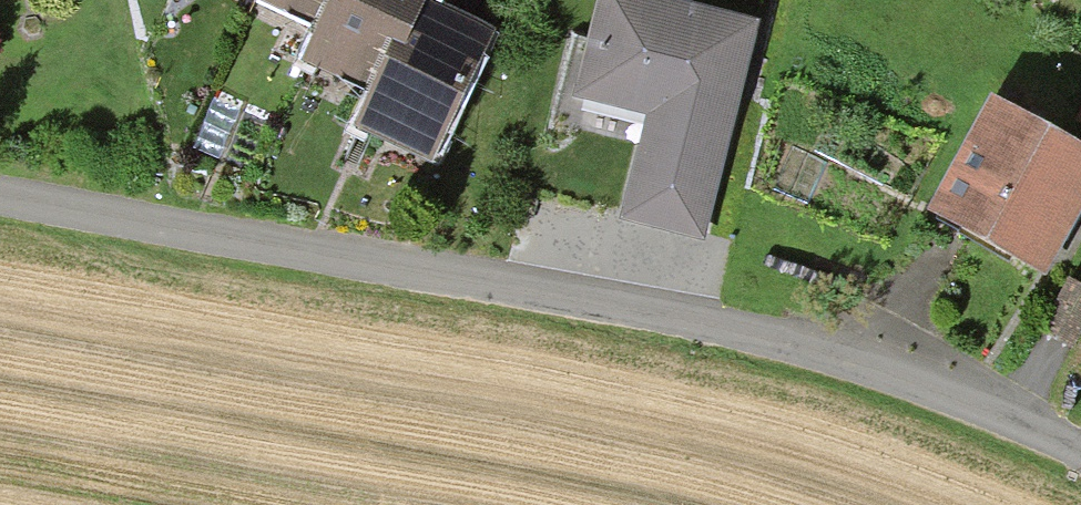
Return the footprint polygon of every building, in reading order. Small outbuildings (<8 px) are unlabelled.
[(248,1),(316,32),(332,0),(248,0),(248,1)] [(316,32),(300,67),(369,98),(391,51),(403,56),(428,4),(429,0),(332,0),(316,32)] [(660,0),(598,0),(573,98),(646,116),(619,223),(704,244),(743,91),(759,25),(755,24),(704,11),(660,0)] [(704,11),(755,24),(761,0),(707,0),(704,11)] [(465,21),(428,4),(403,56),(391,51),(369,98),(353,131),(432,168),(494,35),(465,21)] [(927,215),(1045,279),(1078,218),(1080,213),(1080,149),(990,99),(927,215)] [(1040,333),(1075,351),(1080,339),(1080,286),(1068,279),(1040,333)]
